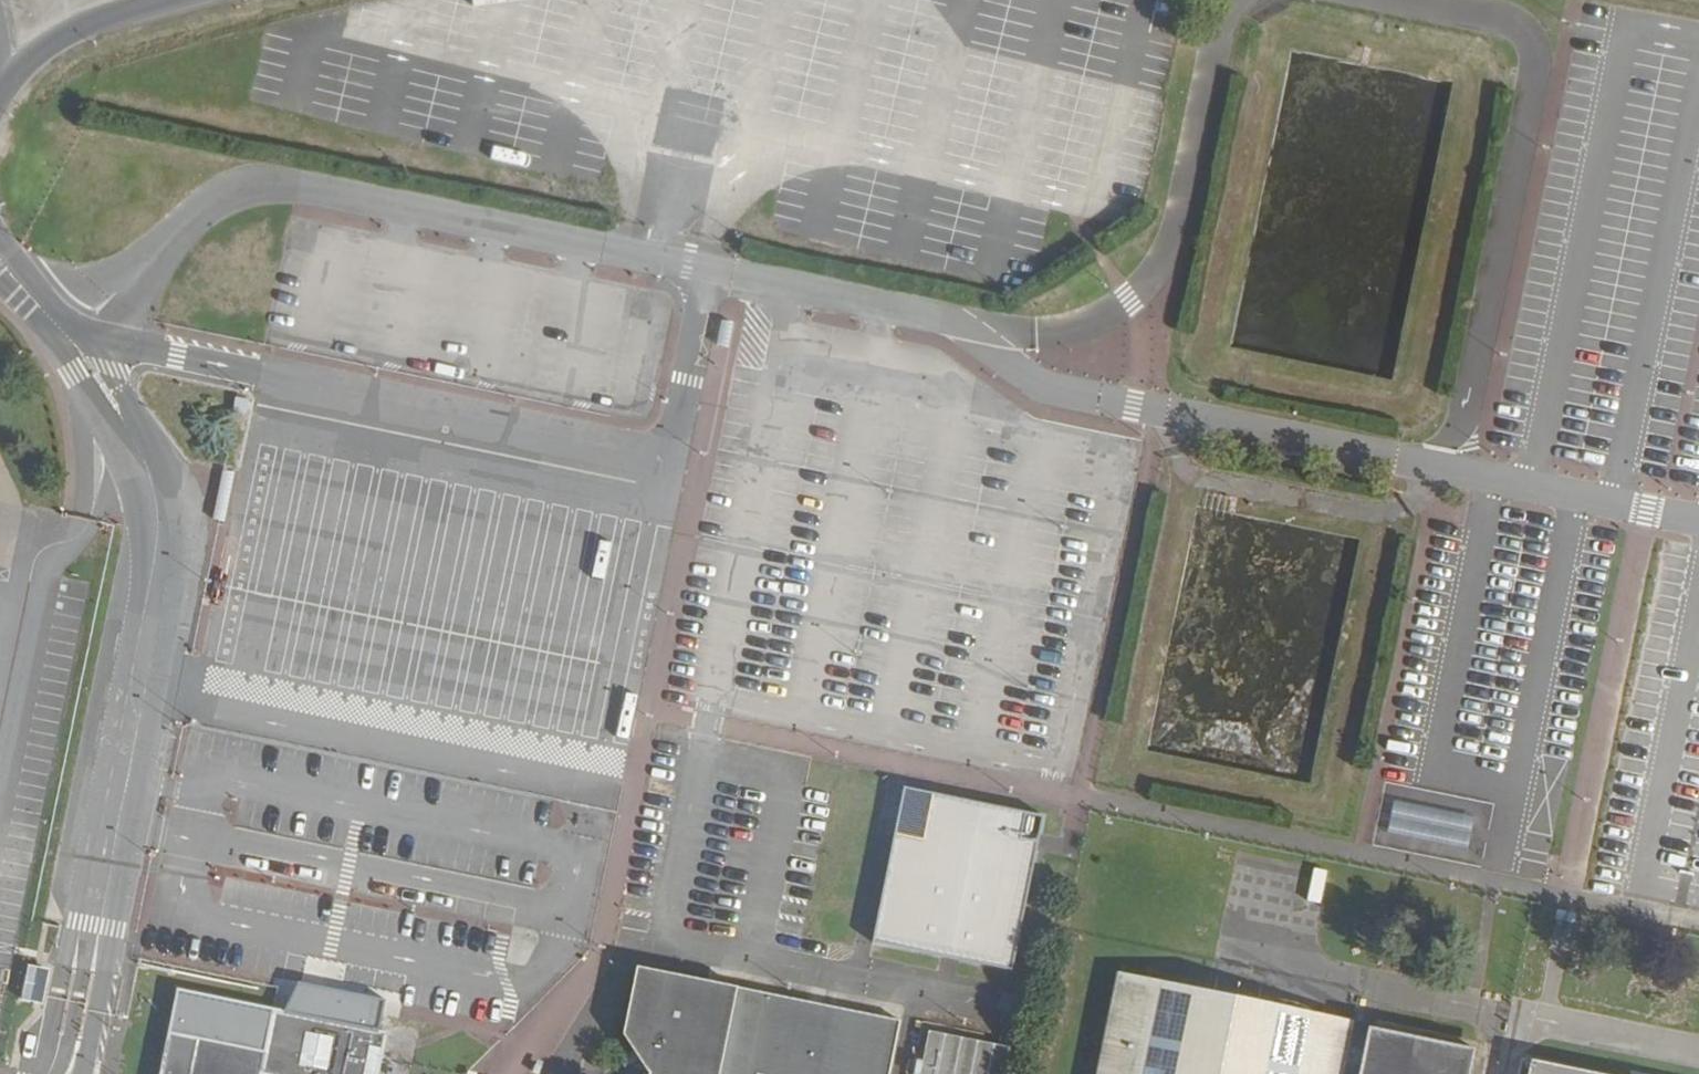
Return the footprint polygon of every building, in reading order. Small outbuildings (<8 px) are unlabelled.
[(1050,800),(910,768),(870,946),(1010,977),(1050,800)] [(897,1020),(752,991),(637,966),(623,1033),(649,1072),(649,1073),(886,1073),(897,1020)] [(1094,1073),(1467,1073),(1472,1049),(1115,971),(1094,1073)] [(40,981),(23,978),(19,999),(36,1002),(40,981)] [(199,1037),(192,1073),(262,1073),(379,1073),(387,1030),(275,1008),(266,1051),(199,1037)] [(1011,1049),(928,1031),(919,1073),(1006,1073),(1011,1049)] [(1515,1073),(1599,1073),(1519,1057),(1515,1073)]
